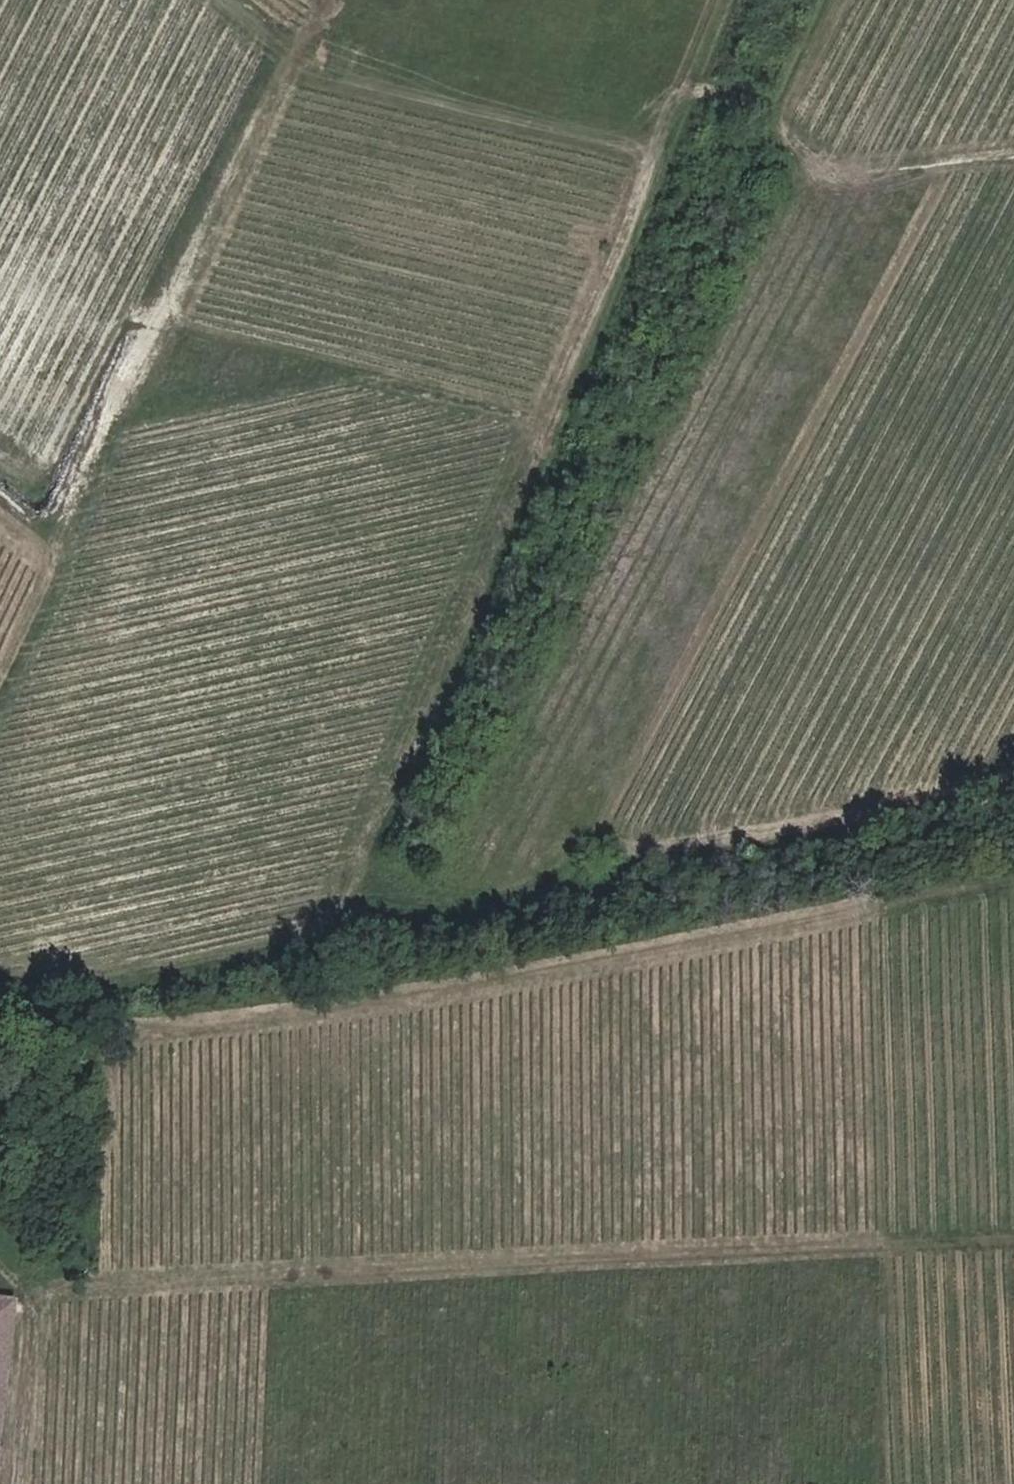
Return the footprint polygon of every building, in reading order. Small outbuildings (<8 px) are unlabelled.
[(21,1297),(0,1297),(0,1463),(21,1297)]
